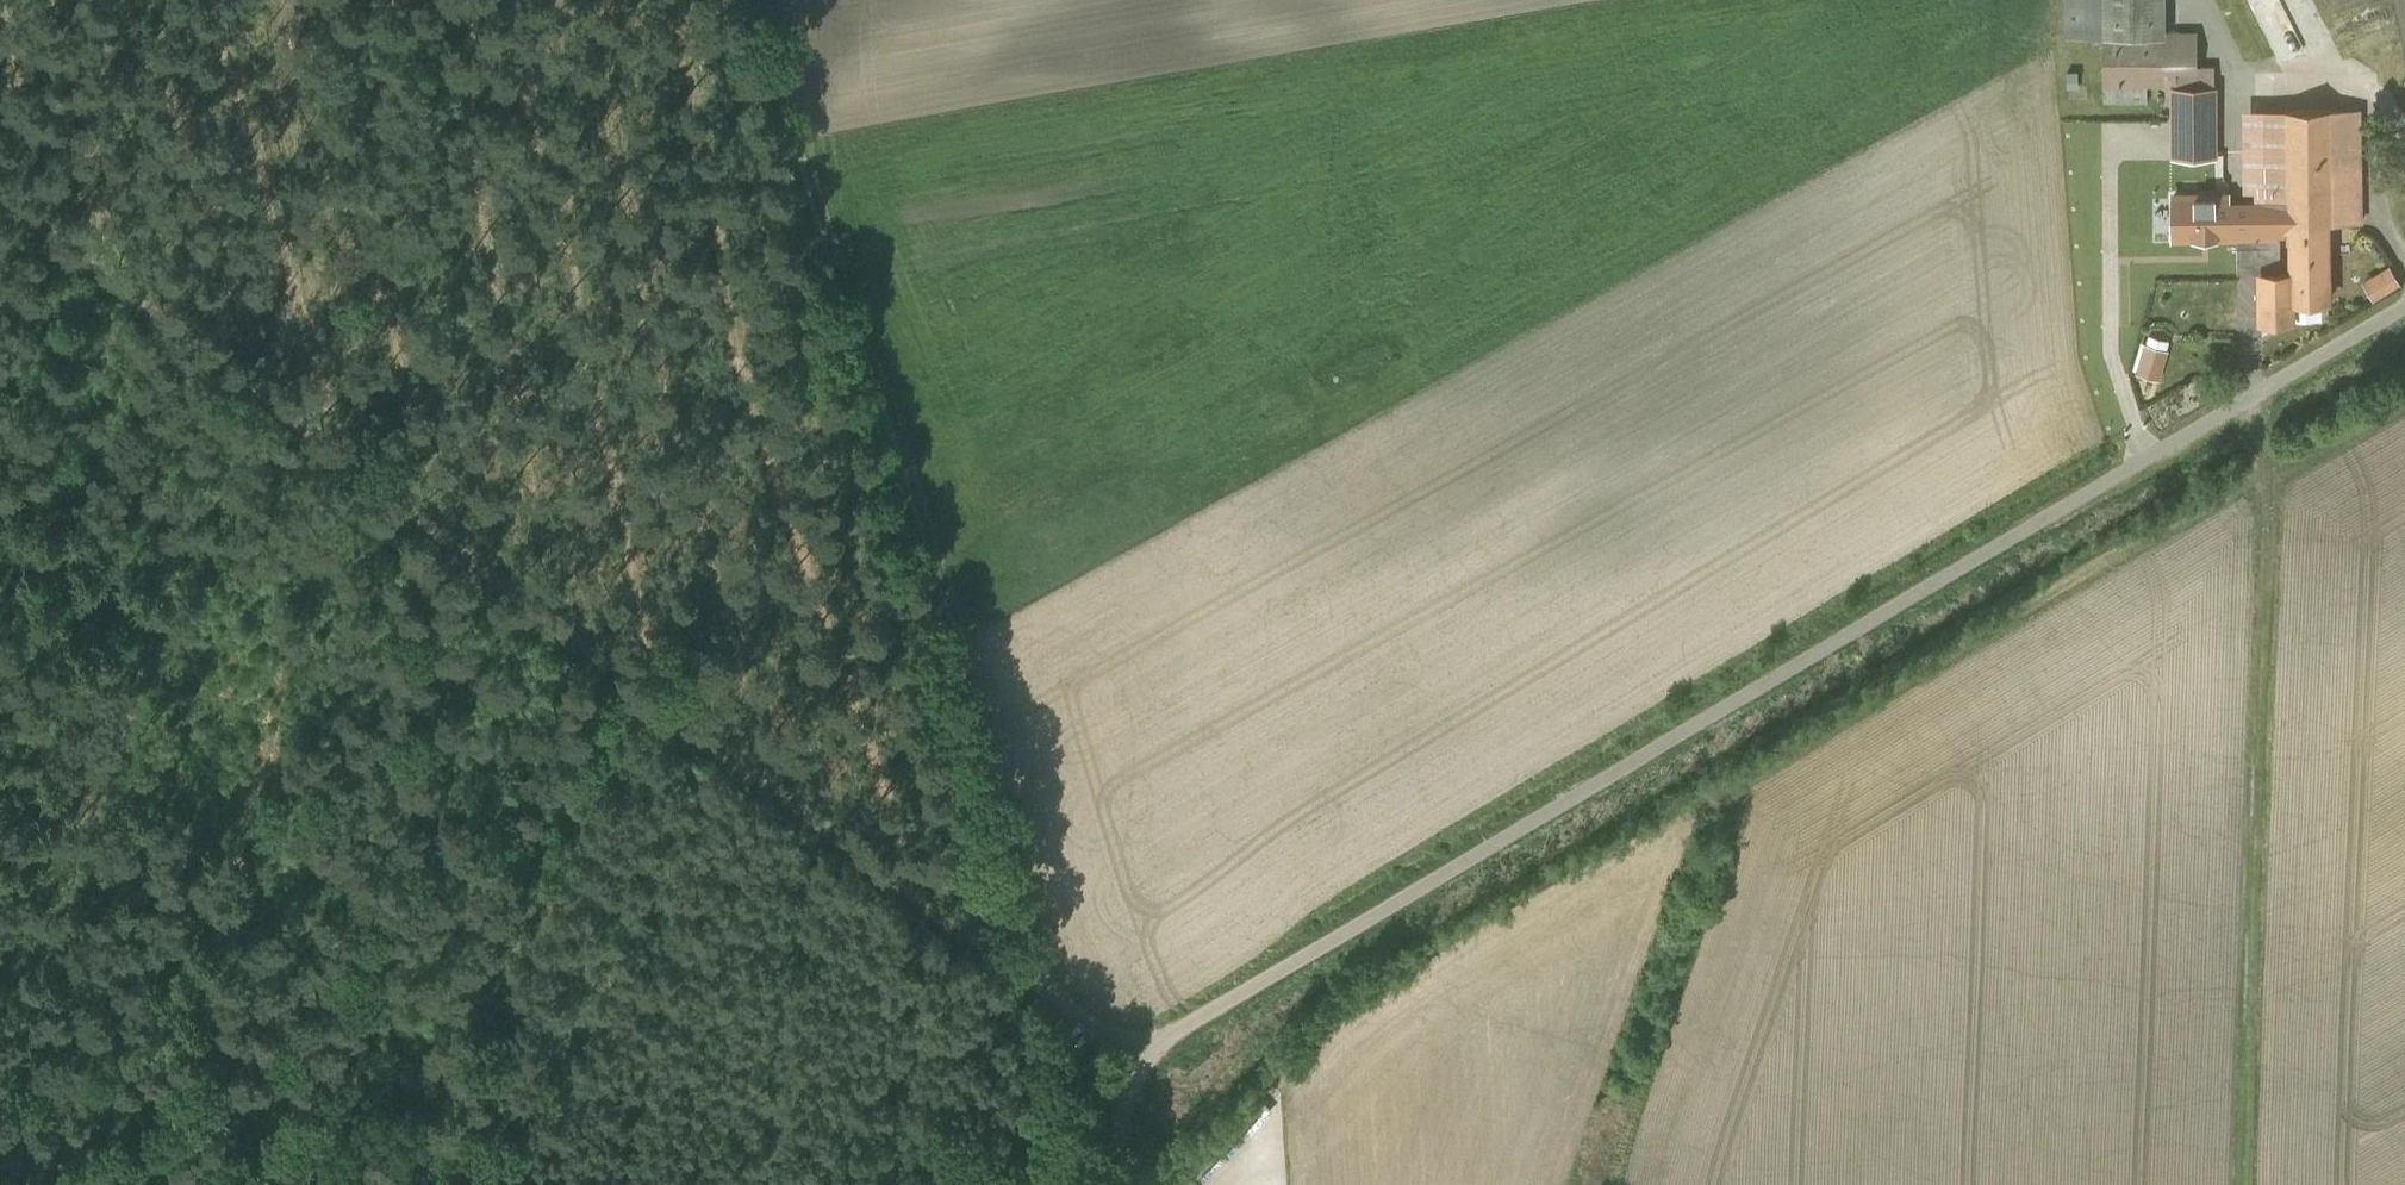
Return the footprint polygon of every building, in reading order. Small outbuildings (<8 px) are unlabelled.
[(2105,38),(2104,104),(2147,103),(2147,86),(2163,86),(2163,89),(2171,89),(2215,89),(2215,69),(2164,70),(2164,0),(2105,0),(2105,38)] [(2215,89),(2171,89),(2171,156),(2215,157),(2215,89)] [(2215,198),(2175,199),(2175,237),(2216,237),(2216,238),(2238,238),(2238,249),(2258,248),(2258,268),(2274,268),(2273,248),(2270,248),(2270,230),(2286,230),(2286,231),(2291,231),(2291,224),(2328,224),(2361,224),(2360,110),(2285,110),(2286,205),(2225,206),(2225,198),(2215,198)] [(2215,184),(2175,185),(2175,199),(2215,198),(2215,184)] [(2328,224),(2291,224),(2291,231),(2292,274),(2262,274),(2262,286),(2260,286),(2260,297),(2262,297),(2262,321),(2292,321),(2292,302),(2329,302),(2329,276),(2328,224)] [(2389,269),(2365,283),(2375,299),(2399,284),(2389,269)] [(2164,360),(2145,355),(2139,374),(2158,379),(2164,360)]
